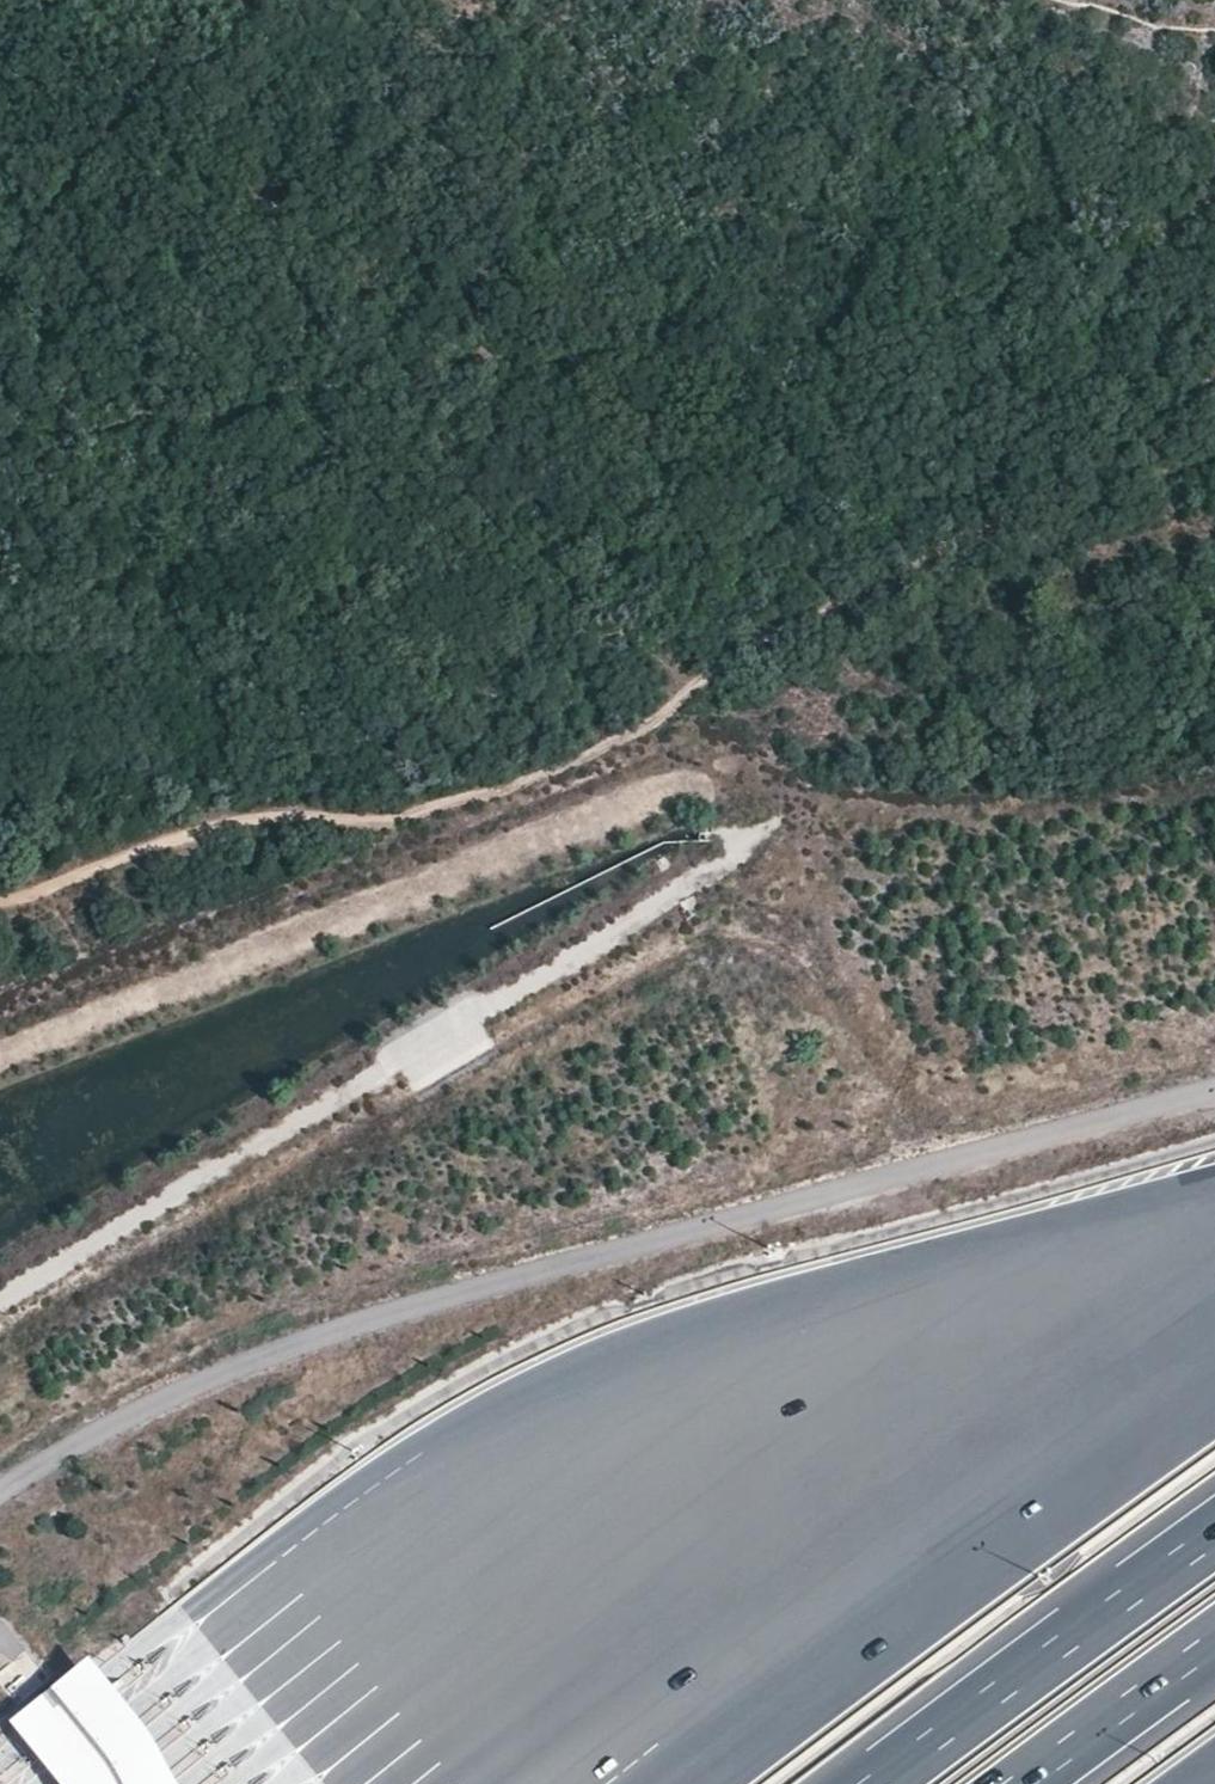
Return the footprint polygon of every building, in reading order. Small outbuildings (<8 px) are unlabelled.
[(9,1720),(54,1777),(59,1783),(178,1783),(165,1762),(147,1730),(88,1655),(9,1720)]
